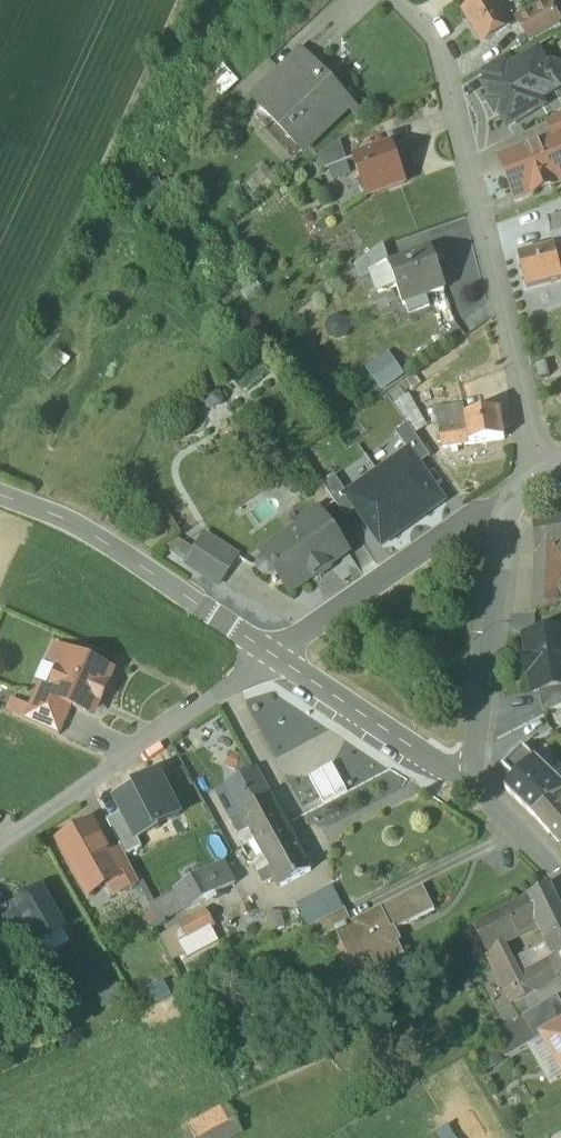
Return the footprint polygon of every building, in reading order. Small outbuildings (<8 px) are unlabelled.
[(493,0),(485,0),(479,3),(473,3),(470,5),(468,10),(464,12),(482,43),(509,27),(493,0)] [(548,6),(518,23),(530,44),(560,27),(548,6)] [(302,54),(281,73),(290,84),(311,64),(302,54)] [(486,86),(509,125),(542,106),(539,101),(540,96),(551,90),(555,90),(560,87),(560,86),(560,70),(557,67),(552,66),(547,68),(545,69),(537,55),(515,68),(486,85),(486,86)] [(508,57),(480,73),(486,85),(515,68),(508,57)] [(345,107),(310,69),(313,66),(311,64),(290,84),(281,73),(253,99),(301,151),(350,106),(348,104),(345,107)] [(252,94),(235,77),(206,107),(223,123),(252,94)] [(549,122),(555,137),(560,135),(560,117),(549,122)] [(500,159),(516,200),(534,193),(534,194),(554,187),(553,186),(560,183),(560,135),(555,137),(500,159)] [(347,162),(339,141),(316,157),(321,171),(347,162)] [(392,144),(353,158),(366,196),(405,182),(392,144)] [(547,218),(551,236),(560,233),(560,215),(547,218)] [(354,266),(359,279),(372,275),(390,268),(389,265),(382,245),(354,266)] [(518,256),(526,288),(560,280),(560,272),(559,262),(555,247),(518,256)] [(429,251),(389,265),(390,268),(372,275),(378,292),(396,286),(402,304),(442,290),(429,251)] [(367,367),(380,388),(403,374),(389,353),(367,367)] [(500,411),(465,416),(467,427),(470,444),(504,439),(500,411)] [(409,450),(420,465),(431,457),(408,425),(397,432),(409,450)] [(467,427),(440,430),(442,448),(470,444),(467,427)] [(420,465),(409,450),(378,471),(413,522),(444,501),(420,465)] [(413,522),(378,471),(346,493),(357,509),(381,544),(413,522)] [(345,517),(357,509),(346,493),(334,476),(322,484),(345,517)] [(320,511),(262,552),(264,556),(261,558),(259,561),(258,565),(259,568),(260,571),(263,573),(266,574),(270,574),(275,571),(286,587),(295,589),(312,577),(313,578),(329,567),(328,565),(343,555),(344,547),(320,511)] [(534,519),(536,553),(557,549),(560,549),(560,515),(534,519)] [(237,556),(205,535),(187,563),(219,584),(237,556)] [(557,549),(536,553),(534,612),(537,612),(556,602),(557,582),(557,549)] [(525,637),(528,656),(523,656),(526,674),(530,673),(533,692),(539,691),(560,688),(560,632),(525,637)] [(109,671),(73,656),(66,672),(60,669),(51,690),(48,696),(70,706),(88,714),(96,698),(99,700),(104,689),(102,688),(109,671)] [(70,706),(48,696),(51,690),(38,685),(23,719),(58,734),(70,706)] [(539,691),(542,710),(545,715),(560,707),(560,688),(539,691)] [(521,747),(504,765),(517,778),(535,760),(521,747)] [(535,760),(517,778),(506,789),(534,816),(550,804),(551,803),(560,797),(560,785),(535,760)] [(310,777),(324,803),(347,791),(332,765),(310,777)] [(255,769),(226,785),(234,799),(263,783),(255,769)] [(180,815),(158,773),(135,785),(136,788),(116,798),(123,812),(137,839),(160,828),(159,826),(180,815)] [(285,825),(263,783),(234,799),(242,814),(249,828),(256,840),(285,825)] [(551,803),(550,804),(534,816),(548,831),(560,823),(560,797),(551,803)] [(137,839),(123,812),(107,820),(122,849),(125,855),(141,847),(137,839)] [(242,814),(230,820),(238,835),(249,828),(242,814)] [(109,855),(91,823),(59,841),(90,895),(117,880),(122,877),(109,855)] [(548,831),(560,847),(560,823),(548,831)] [(258,843),(244,851),(251,864),(265,856),(271,867),(276,876),(282,887),(311,871),(285,825),(256,840),(258,843)] [(125,855),(122,849),(109,855),(122,877),(117,880),(124,893),(140,884),(125,855)] [(223,864),(177,889),(187,909),(234,884),(223,864)] [(271,867),(259,874),(264,883),(276,876),(271,867)] [(352,922),(335,930),(335,931),(337,936),(339,935),(339,934),(341,933),(354,958),(364,952),(373,970),(379,968),(386,982),(404,973),(396,959),(404,955),(392,931),(434,910),(423,887),(352,922)] [(505,910),(517,935),(541,923),(550,942),(560,937),(560,909),(550,887),(505,910)] [(62,928),(41,891),(11,907),(14,913),(27,937),(32,945),(62,928)] [(345,908),(308,927),(315,942),(335,931),(335,930),(352,922),(345,908)] [(505,910),(473,926),(494,969),(509,962),(500,945),(507,942),(506,939),(517,935),(505,910)] [(27,937),(14,913),(2,920),(15,943),(27,937)] [(210,926),(205,929),(197,916),(172,930),(187,956),(217,940),(210,926)] [(550,942),(557,958),(551,961),(559,977),(560,977),(560,937),(550,942)] [(551,961),(523,974),(533,994),(534,993),(559,977),(551,961)] [(533,994),(523,974),(516,977),(509,962),(494,969),(512,1005),(533,994)] [(534,993),(541,1005),(557,995),(560,993),(560,977),(559,977),(534,993)] [(98,989),(102,1003),(122,997),(118,984),(98,989)] [(523,1016),(537,1041),(543,1038),(543,1036),(560,1025),(560,1002),(557,995),(541,1005),(523,1016)] [(543,1036),(543,1038),(560,1068),(560,1025),(543,1036)] [(190,1120),(199,1137),(232,1137),(245,1132),(239,1118),(231,1121),(223,1105),(190,1120)] [(437,1130),(442,1137),(458,1137),(447,1123),(437,1130)]
